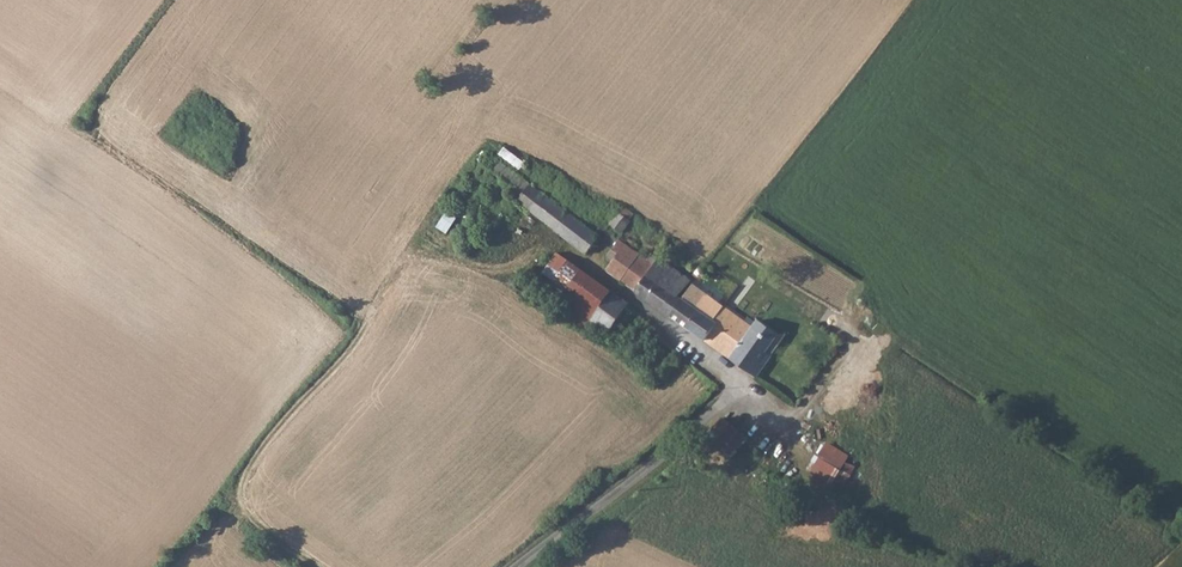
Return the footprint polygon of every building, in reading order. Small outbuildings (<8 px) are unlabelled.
[(505,147),(500,154),(522,168),(526,161),(505,147)] [(525,190),(530,183),(510,168),(504,175),(525,190)] [(525,194),(519,203),(555,230),(568,213),(532,185),(525,194)] [(448,232),(457,217),(448,211),(438,226),(448,232)] [(568,213),(555,230),(586,254),(599,236),(568,213)] [(619,213),(611,225),(622,234),(631,221),(619,213)] [(619,240),(613,247),(619,254),(607,271),(672,318),(683,300),(679,297),(692,282),(660,258),(653,266),(634,254),(619,240)] [(695,276),(698,279),(701,282),(710,272),(710,264),(702,266),(695,276)] [(683,300),(672,318),(731,360),(753,329),(717,303),(704,293),(692,287),(683,300)] [(624,312),(618,320),(625,324),(628,320),(630,317),(624,312)] [(753,329),(731,360),(757,378),(772,357),(766,353),(774,343),(753,329)] [(730,457),(748,437),(725,415),(706,436),(730,457)] [(856,465),(848,461),(851,452),(825,440),(810,472),(846,488),(856,465)]
